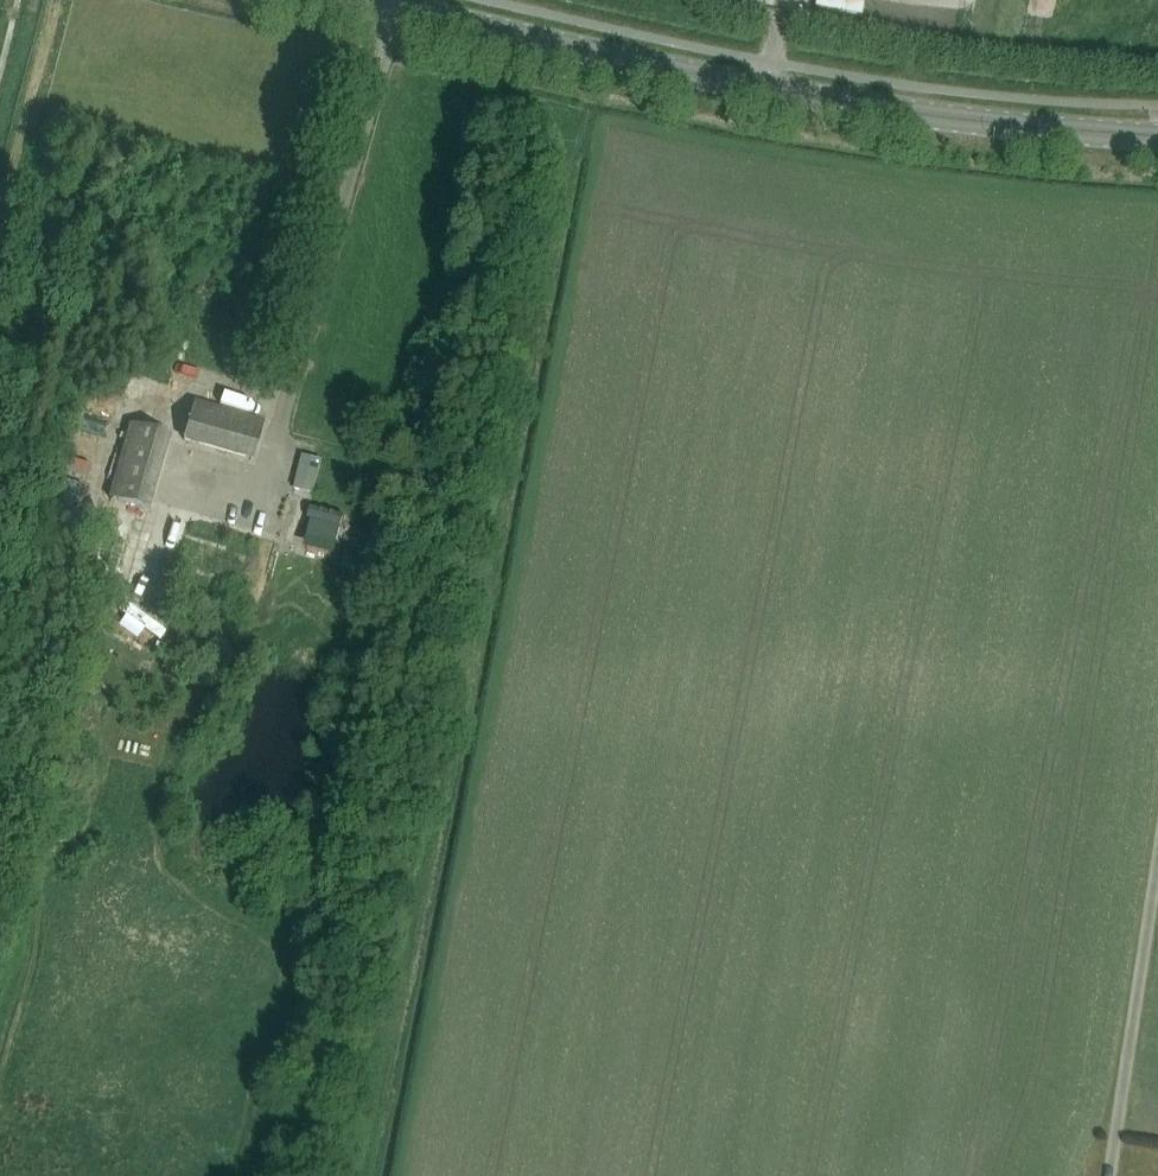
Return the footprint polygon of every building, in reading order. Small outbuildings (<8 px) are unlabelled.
[(87,386),(83,410),(122,417),(127,394),(87,386)] [(264,421),(195,401),(184,441),(253,461),(264,421)] [(150,510),(152,502),(171,435),(129,423),(108,498),(150,510)] [(296,485),(302,486),(316,490),(323,462),(309,458),(303,457),(296,485)] [(41,476),(32,507),(76,519),(84,488),(41,476)] [(349,516),(298,503),(294,520),(323,528),(320,539),(341,545),(349,516)]
